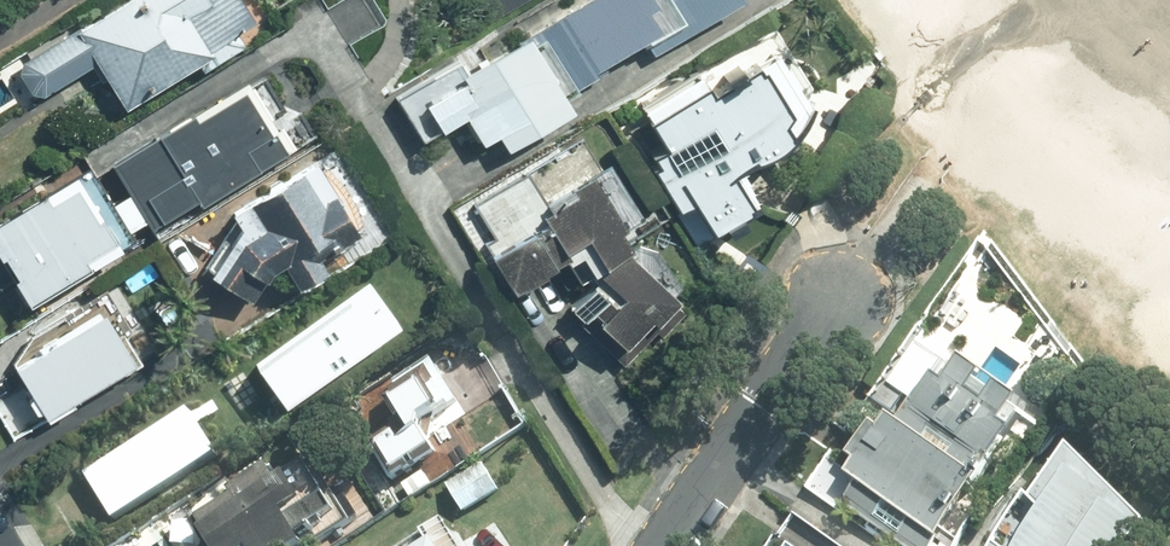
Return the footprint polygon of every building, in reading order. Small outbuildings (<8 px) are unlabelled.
[(253,0),(128,0),(14,64),(37,104),(91,74),(111,108),(265,21),(253,0)] [(331,8),(353,43),(383,24),(368,0),(343,0),(331,8)] [(409,105),(430,140),(469,117),(495,160),(576,112),(564,92),(717,0),(583,0),(409,105)] [(809,92),(778,42),(702,88),(688,65),(618,107),(704,247),(756,216),(735,182),(774,158),(809,92)] [(313,135),(277,76),(125,169),(161,228),(313,135)] [(86,162),(0,214),(0,288),(16,315),(135,242),(86,162)] [(354,215),(326,163),(227,216),(194,268),(240,296),(259,265),(354,215)] [(628,259),(582,186),(489,243),(518,290),(585,248),(607,284),(579,317),(623,354),(672,297),(628,259)] [(281,410),(400,325),(370,282),(248,367),(281,410)] [(0,361),(0,369),(34,422),(130,361),(92,302),(0,361)] [(962,352),(844,508),(895,545),(926,545),(1033,405),(962,352)] [(483,452),(429,356),(350,401),(404,496),(483,452)] [(104,527),(211,458),(192,426),(209,410),(202,399),(75,480),(104,527)] [(1065,455),(1001,545),(1148,545),(1163,524),(1065,455)] [(290,458),(185,522),(200,545),(329,545),(340,540),(290,458)] [(478,461),(444,487),(465,515),(499,489),(478,461)]
